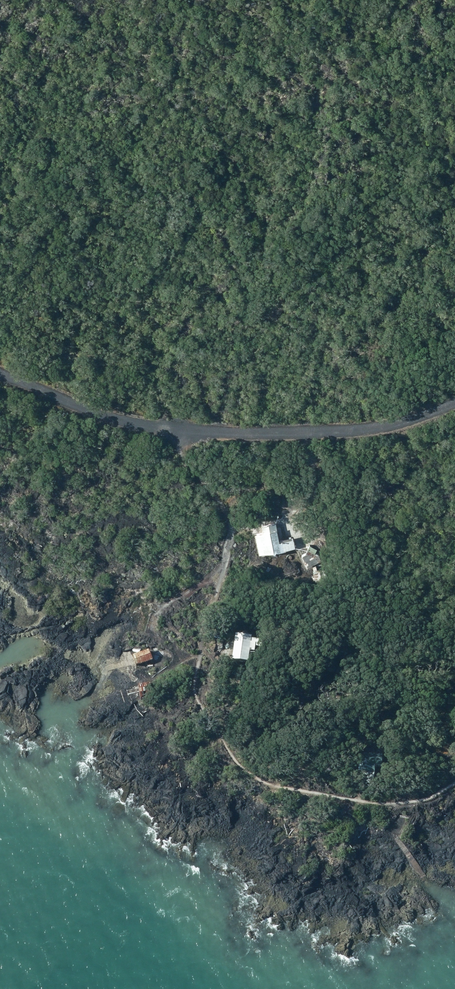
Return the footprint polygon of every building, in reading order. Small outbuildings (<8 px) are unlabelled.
[(265,534),(257,536),(262,553),(300,542),(308,569),(315,567),(314,580),(321,580),(322,566),(325,565),(316,532),(296,537),(290,515),(262,523),(265,534)] [(257,634),(232,633),(231,665),(249,665),(249,655),(257,655),(257,634)] [(157,644),(132,653),(137,666),(162,657),(157,644)] [(153,682),(138,686),(143,703),(149,702),(147,692),(155,690),(153,682)]
